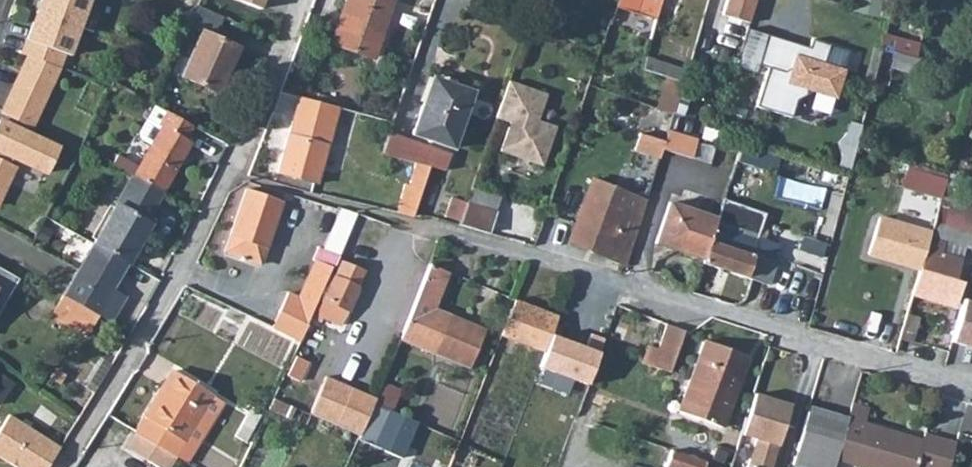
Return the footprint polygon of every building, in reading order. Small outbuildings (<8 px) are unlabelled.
[(36,12),(77,27),(87,0),(41,0),(36,12)] [(263,9),(267,0),(240,0),(263,9)] [(329,41),(372,57),(394,1),(392,0),(345,0),(329,41)] [(614,4),(657,18),(662,0),(615,0),(614,4)] [(748,21),(754,0),(725,0),(721,13),(748,21)] [(191,24),(215,35),(223,18),(200,7),(191,24)] [(57,68),(62,54),(67,55),(77,27),(36,12),(20,55),(27,58),(57,68)] [(764,33),(746,28),(735,66),(753,71),(755,63),(764,33)] [(201,30),(181,76),(217,92),(238,48),(201,30)] [(764,33),(755,63),(767,66),(756,104),(791,115),(796,98),(812,89),(836,96),(844,67),(823,60),(828,42),(810,37),(807,45),(764,33)] [(644,57),(639,71),(668,80),(683,84),(687,70),(644,57)] [(27,58),(1,113),(9,116),(5,124),(0,122),(0,194),(12,168),(7,166),(11,158),(44,173),(55,148),(23,133),(27,125),(30,126),(57,68),(27,58)] [(432,78),(411,135),(451,150),(472,93),(432,78)] [(542,119),(551,91),(510,79),(498,118),(509,122),(500,151),(547,165),(560,124),(542,119)] [(674,111),(683,84),(668,80),(660,107),(674,111)] [(299,96),(289,131),(328,141),(338,107),(299,96)] [(152,143),(133,177),(163,194),(191,143),(185,139),(192,128),(152,104),(145,117),(151,120),(142,137),(152,143)] [(328,141),(289,131),(277,173),(315,184),(323,157),(353,166),(356,154),(327,145),(328,141)] [(449,156),(383,132),(375,153),(418,164),(432,168),(443,171),(449,156)] [(632,151),(659,160),(664,142),(637,134),(632,151)] [(767,154),(757,151),(754,159),(759,161),(757,166),(763,168),(767,154)] [(908,162),(904,173),(943,187),(946,176),(908,162)] [(396,213),(412,217),(414,213),(432,168),(418,164),(409,186),(404,185),(396,213)] [(93,245),(128,264),(150,223),(148,221),(163,194),(133,177),(131,176),(93,245)] [(246,191),(224,252),(260,263),(282,202),(246,191)] [(905,275),(918,279),(926,250),(930,237),(934,221),(940,200),(906,191),(895,223),(879,218),(868,254),(908,267),(905,275)] [(469,192),(465,204),(492,213),(496,200),(469,192)] [(587,195),(569,241),(623,264),(634,239),(632,238),(639,218),(587,195)] [(459,222),(465,204),(450,200),(444,217),(459,222)] [(459,222),(457,226),(486,234),(488,229),(492,213),(465,204),(459,222)] [(654,243),(701,259),(715,218),(669,204),(654,243)] [(701,259),(700,262),(753,280),(768,285),(776,260),(753,252),(760,229),(716,215),(715,218),(701,259)] [(930,237),(971,249),(971,231),(934,221),(930,237)] [(78,272),(64,297),(98,316),(111,323),(126,297),(116,292),(114,297),(110,295),(128,264),(93,245),(78,272)] [(286,297),(280,311),(306,324),(328,270),(330,271),(337,257),(318,249),(312,262),(316,265),(299,302),(286,297)] [(918,279),(914,293),(955,304),(965,273),(958,270),(961,260),(926,250),(918,279)] [(334,279),(314,320),(337,331),(356,289),(363,273),(341,263),(334,279)] [(445,277),(426,270),(409,318),(400,341),(469,369),(484,332),(432,311),(445,277)] [(17,281),(0,271),(0,309),(17,281)] [(966,295),(952,341),(971,347),(971,297),(966,295)] [(98,316),(64,297),(52,319),(86,338),(98,316)] [(501,336),(542,351),(556,316),(514,300),(501,336)] [(907,316),(900,339),(912,343),(919,319),(907,316)] [(650,366),(668,373),(683,331),(665,325),(650,366)] [(704,341),(676,411),(721,429),(749,358),(704,341)] [(298,357),(292,371),(303,377),(310,363),(298,357)] [(224,403),(173,371),(135,432),(176,457),(187,463),(224,403)] [(303,377),(292,371),(289,377),(301,382),(303,377)] [(11,385),(0,376),(0,400),(11,385)] [(376,405),(377,401),(352,389),(324,377),(308,415),(320,421),(336,427),(362,439),(376,405)] [(745,416),(739,441),(754,446),(748,466),(770,466),(788,408),(752,398),(745,416)] [(833,461),(853,466),(949,466),(955,448),(922,438),(920,443),(918,450),(892,441),(894,435),(862,424),(867,409),(850,403),(846,419),(833,461)] [(789,466),(831,466),(833,461),(846,419),(808,407),(789,466)] [(387,410),(372,447),(401,459),(416,423),(387,410)] [(60,448),(9,416),(0,430),(0,457),(15,466),(48,466),(60,448)] [(709,448),(694,442),(691,449),(672,443),(663,466),(664,466),(703,466),(709,448)]
